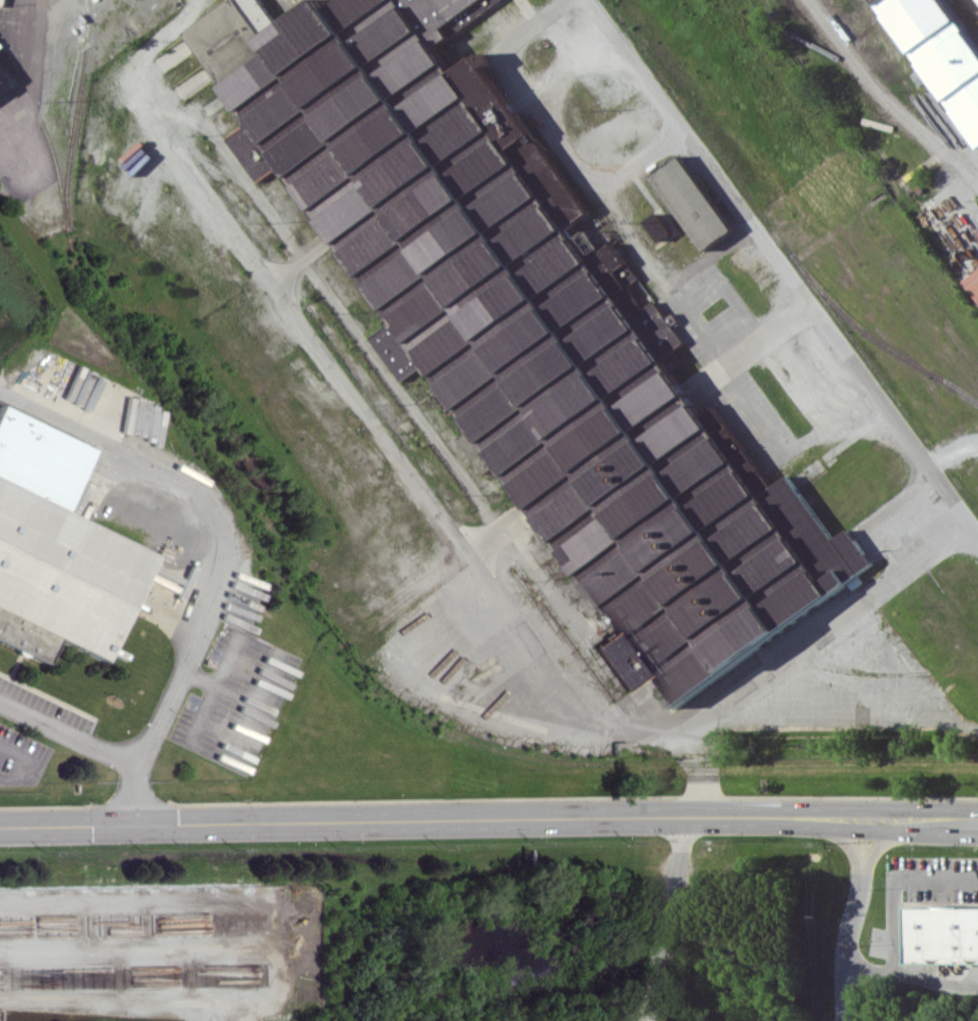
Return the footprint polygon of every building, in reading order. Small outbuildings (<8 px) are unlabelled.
[(706,411),(699,416),(663,356),(689,341),(629,287),(637,278),(612,237),(584,254),(567,226),(584,217),(486,51),(452,71),(434,42),(505,0),(328,0),(277,30),(260,0),(235,0),(189,27),(246,125),(227,136),(254,182),(290,161),(387,326),(405,315),(599,643),(597,644),(624,690),(652,673),(667,699),(883,571),(706,411)] [(949,0),(977,40),(977,136),(879,0),(949,0)] [(9,91),(0,76),(0,97),(9,91)] [(684,154),(653,173),(701,251),(731,232),(684,154)] [(656,241),(673,233),(669,224),(665,226),(658,212),(646,217),(656,241)] [(61,515),(90,445),(0,408),(0,641),(44,659),(52,639),(103,661),(149,551),(61,515)] [(906,907),(906,963),(977,962),(977,907),(906,907)]
